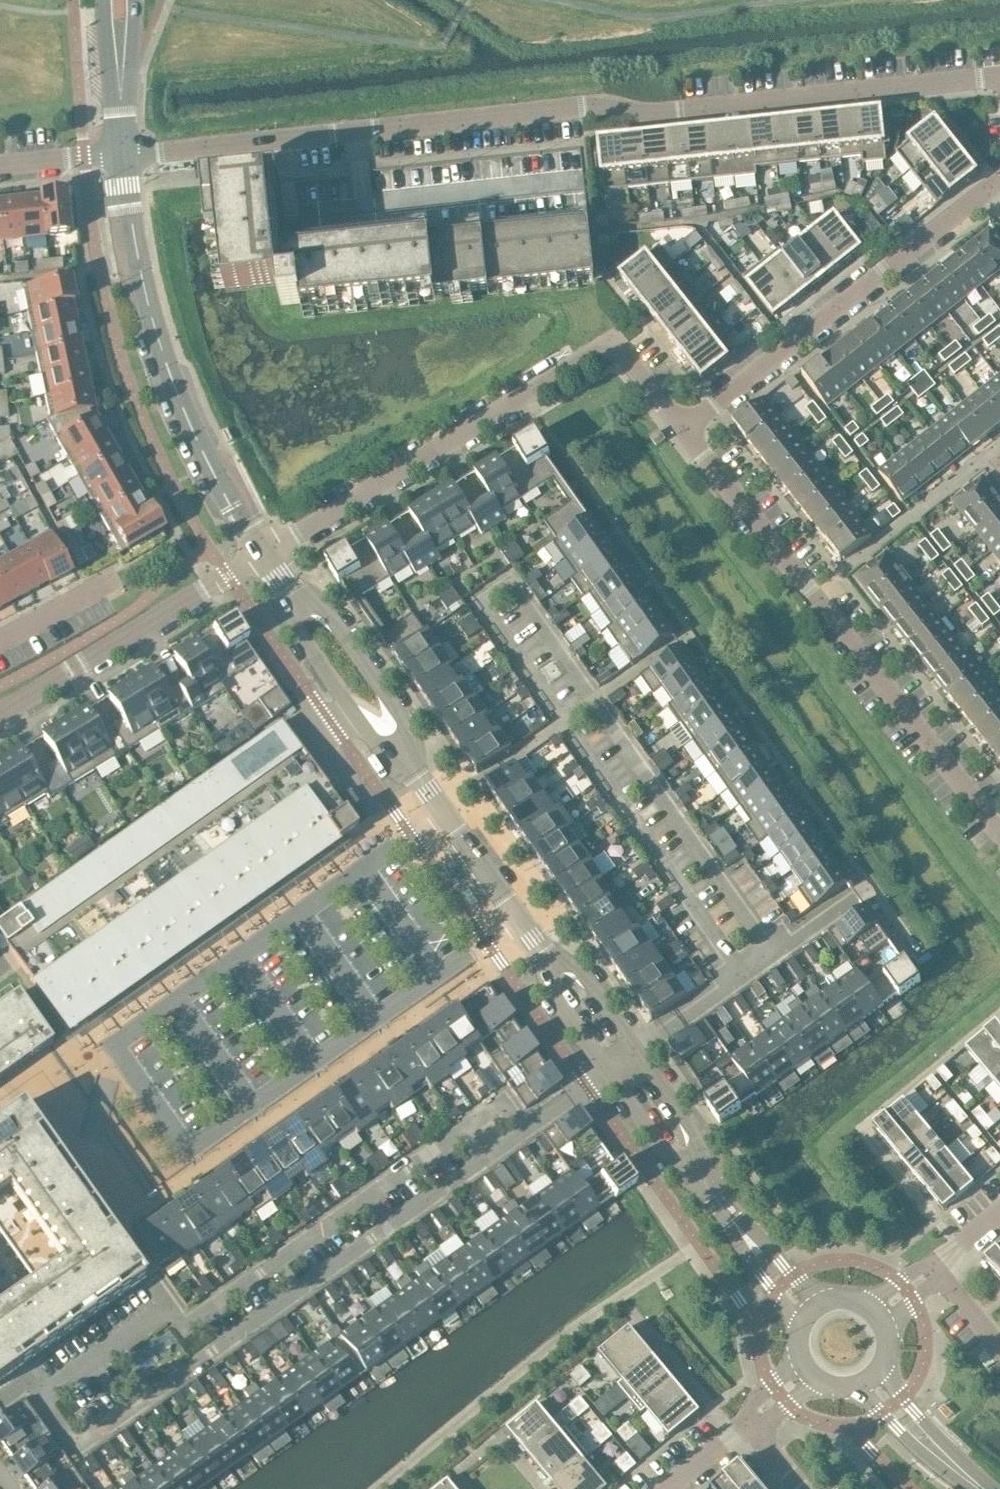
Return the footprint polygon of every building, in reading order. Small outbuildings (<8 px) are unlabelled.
[(886,162),(884,145),(890,144),(887,124),(882,125),(881,112),(858,114),(863,164),(886,162)] [(863,164),(858,114),(836,117),(841,159),(861,157),(862,164),(863,164)] [(841,159),(836,117),(815,119),(819,162),(841,159)] [(819,162),(815,119),(793,121),(798,164),(819,162)] [(798,164),(793,121),(772,124),(776,166),(798,164)] [(949,140),(935,122),(925,130),(921,126),(905,138),(909,142),(895,153),(909,171),(949,140)] [(776,166),(772,124),(750,126),(756,176),(757,176),(756,169),(776,166)] [(756,176),(750,126),(729,128),(734,178),(756,176)] [(734,178),(729,128),(707,131),(713,180),(734,178)] [(713,180),(707,131),(686,133),(691,183),(713,180)] [(691,183),(686,133),(664,135),(670,185),(691,183)] [(670,185),(664,135),(643,138),(648,187),(670,185)] [(648,187),(643,138),(621,140),(627,190),(648,187)] [(627,190),(621,140),(598,143),(600,155),(594,156),(596,176),(602,175),(604,192),(627,190)] [(962,157),(949,140),(909,171),(923,188),(962,157)] [(976,175),(962,157),(923,188),(937,206),(976,175)] [(276,258),(268,186),(280,185),(279,177),(214,184),(225,292),(279,286),(276,258)] [(834,182),(822,184),(824,192),(835,190),(834,182)] [(844,194),(852,197),(856,186),(849,182),(844,194)] [(822,184),(810,187),(812,195),(824,192),(822,184)] [(852,197),(859,200),(864,189),(856,186),(852,197)] [(68,235),(63,193),(41,196),(45,237),(68,235)] [(778,205),(789,202),(788,195),(776,197),(778,205)] [(877,195),(867,204),(872,210),(883,202),(877,195)] [(45,237),(41,196),(40,196),(40,199),(20,201),(20,199),(19,199),(24,239),(45,237)] [(778,205),(776,197),(764,200),(766,207),(778,205)] [(19,199),(19,202),(0,204),(0,221),(2,242),(24,239),(19,199)] [(736,201),(738,209),(750,207),(748,199),(736,201)] [(725,204),(726,211),(738,209),(736,201),(725,204)] [(778,205),(779,213),(791,210),(789,202),(778,205)] [(883,202),(872,210),(877,217),(888,208),(883,202)] [(766,207),(768,215),(779,213),(778,205),(766,207)] [(695,217),(707,215),(706,208),(694,209),(695,217)] [(683,219),(695,217),(694,209),(682,211),(683,219)] [(587,213),(579,213),(580,215),(586,214),(587,224),(276,258),(279,286),(281,304),(301,302),(302,310),(594,278),(587,213)] [(651,215),(652,223),(664,221),(663,213),(651,215)] [(639,216),(640,224),(652,223),(651,215),(639,216)] [(860,248),(834,215),(816,229),(842,263),(860,248)] [(607,217),(595,219),(595,225),(600,228),(608,227),(607,217)] [(730,219),(731,227),(743,224),(741,217),(730,219)] [(731,227),(730,219),(718,221),(720,229),(731,227)] [(894,223),(887,229),(891,233),(895,239),(902,233),(894,223)] [(878,226),(872,231),(880,241),(886,236),(878,226)] [(842,263),(816,229),(799,243),(825,276),(842,263)] [(989,230),(956,256),(968,270),(999,245),(989,230)] [(597,241),(598,247),(610,245),(609,235),(601,236),(597,241)] [(825,276),(799,243),(783,255),(778,249),(777,250),(808,289),(825,276)] [(968,270),(980,285),(999,270),(999,245),(968,270)] [(673,264),(660,246),(646,257),(643,252),(627,265),(630,269),(620,277),(634,295),(673,264)] [(710,262),(716,258),(709,248),(703,253),(710,262)] [(808,289),(777,250),(760,264),(791,303),(808,289)] [(980,285),(968,270),(956,256),(939,269),(963,299),(980,285)] [(710,263),(718,272),(724,267),(716,258),(710,262),(710,263)] [(62,269),(61,259),(48,261),(49,270),(62,269)] [(49,270),(48,261),(35,262),(36,272),(49,270)] [(27,272),(26,263),(14,264),(15,274),(27,272)] [(687,281),(673,264),(634,295),(648,312),(687,281)] [(791,303),(760,264),(742,278),(773,317),(791,303)] [(963,299),(939,269),(922,282),(946,312),(963,299)] [(73,302),(73,300),(68,280),(22,290),(26,312),(73,302)] [(700,298),(687,281),(648,312),(661,329),(700,298)] [(737,297),(743,292),(736,282),(730,287),(737,297)] [(946,312),(922,282),(905,296),(929,326),(946,312)] [(737,297),(744,306),(751,301),(743,292),(737,297)] [(929,326),(905,296),(888,309),(912,339),(929,326)] [(701,299),(700,298),(661,329),(674,346),(708,319),(695,303),(701,299)] [(74,324),(70,304),(73,303),(73,302),(26,312),(31,333),(77,324),(76,323),(74,324)] [(912,339),(888,309),(871,323),(895,353),(912,339)] [(688,363),(722,336),(730,330),(716,313),(708,319),(674,346),(688,363)] [(987,329),(995,323),(990,315),(981,322),(987,329)] [(757,322),(764,331),(771,326),(763,317),(757,322)] [(987,329),(981,322),(973,329),(979,336),(987,329)] [(895,353),(871,323),(854,336),(878,366),(895,353)] [(77,324),(31,333),(35,354),(78,345),(74,325),(77,324)] [(999,339),(999,329),(999,328),(991,334),(997,342),(999,339)] [(997,342),(991,334),(982,341),(988,348),(997,342)] [(736,354),(722,336),(688,363),(702,381),(736,354)] [(878,366),(854,336),(837,349),(861,379),(878,366)] [(953,356),(962,350),(956,342),(947,349),(953,356)] [(83,366),(78,345),(35,354),(40,376),(86,366),(85,365),(83,366)] [(861,379),(837,349),(821,362),(820,361),(819,361),(844,392),(861,379)] [(953,356),(947,349),(939,355),(945,363),(953,356)] [(963,369),(971,362),(965,354),(957,361),(963,369)] [(844,392),(819,361),(801,375),(826,406),(844,392)] [(963,369),(957,361),(948,368),(954,375),(963,369)] [(86,367),(86,366),(40,376),(44,397),(90,387),(90,386),(87,387),(83,367),(86,367)] [(929,379),(923,371),(915,378),(921,385),(929,379)] [(792,376),(784,382),(791,390),(798,385),(792,376)] [(921,385),(915,378),(906,384),(912,392),(921,385)] [(998,378),(981,391),(999,416),(999,381),(998,378)] [(935,386),(929,379),(921,385),(927,393),(935,386)] [(927,393),(921,385),(912,392),(918,399),(927,393)] [(44,397),(49,418),(73,413),(80,426),(93,418),(92,418),(88,410),(92,410),(88,388),(90,388),(90,387),(44,397)] [(981,391),(964,405),(987,435),(999,424),(999,416),(981,391)] [(885,410),(894,403),(888,396),(879,402),(885,410)] [(777,416),(763,399),(732,423),(746,441),(777,416)] [(885,410),(879,402),(871,409),(877,416),(885,410)] [(819,411),(813,403),(805,409),(812,417),(819,411)] [(987,435),(964,405),(947,418),(970,448),(987,435)] [(895,422),(903,415),(897,408),(889,414),(895,422)] [(812,417),(818,425),(826,419),(819,411),(812,417)] [(92,418),(93,418),(80,426),(73,413),(49,418),(49,419),(46,420),(56,439),(55,439),(67,459),(107,435),(104,436),(93,417),(92,418)] [(895,422),(889,414),(880,421),(886,429),(895,422)] [(791,433),(777,416),(746,441),(746,442),(748,440),(761,457),(791,433)] [(970,448),(947,418),(930,431),(953,461),(970,448)] [(850,437),(859,430),(853,423),(844,430),(850,437)] [(8,428),(0,428),(0,441),(10,440),(8,428)] [(656,446),(665,440),(659,431),(650,437),(656,446)] [(953,461),(930,431),(913,445),(936,475),(953,461)] [(515,448),(497,459),(522,499),(552,480),(558,489),(569,505),(544,522),(556,540),(556,541),(589,518),(565,484),(546,457),(550,455),(536,433),(514,446),(515,448)] [(804,450),(791,433),(761,457),(774,474),(804,450)] [(107,436),(107,435),(67,459),(77,477),(115,455),(105,437),(107,436)] [(860,449),(868,443),(863,435),(854,442),(860,449)] [(846,444),(839,436),(832,442),(838,450),(846,444)] [(853,453),(846,444),(838,450),(845,459),(853,453)] [(936,475),(913,445),(896,458),(919,488),(936,475)] [(817,467),(804,450),(774,474),(787,490),(817,467)] [(126,474),(115,455),(77,477),(88,496),(129,473),(128,472),(126,474)] [(919,488),(896,458),(878,472),(902,502),(919,488)] [(522,499),(497,459),(474,473),(475,475),(476,474),(490,497),(479,503),(494,527),(507,519),(502,511),(522,499)] [(25,468),(31,479),(39,475),(33,464),(25,468)] [(831,484),(817,467),(787,490),(801,508),(831,484)] [(21,479),(15,468),(7,472),(13,484),(21,479)] [(873,479),(866,470),(859,476),(865,485),(873,479)] [(129,473),(88,496),(99,515),(137,493),(126,475),(129,473)] [(982,478),(967,490),(993,522),(999,516),(999,500),(982,478)] [(28,491),(24,484),(21,479),(13,484),(19,495),(28,491)] [(872,493),(879,487),(873,479),(865,485),(872,493)] [(49,494),(43,482),(35,487),(41,498),(49,494)] [(844,501),(831,484),(801,508),(814,525),(844,501)] [(479,503),(469,509),(455,487),(456,486),(455,485),(432,499),(456,539),(476,527),(481,535),(494,527),(479,503)] [(993,522),(967,490),(952,501),(978,534),(993,522)] [(151,510),(151,509),(147,511),(137,493),(99,515),(110,534),(151,510)] [(55,505),(49,494),(41,498),(47,509),(55,505)] [(29,512),(37,508),(31,497),(23,501),(29,512)] [(456,539),(432,499),(409,513),(409,514),(410,514),(424,537),(414,543),(428,567),(441,559),(436,551),(456,539)] [(9,509),(4,500),(0,503),(0,513),(9,509)] [(858,519),(844,501),(814,525),(827,541),(826,543),(827,543),(858,519)] [(894,505),(886,511),(893,520),(900,514),(894,505)] [(162,529),(155,518),(151,510),(110,534),(121,553),(162,529)] [(993,522),(978,534),(991,551),(999,544),(999,516),(993,522)] [(601,535),(589,518),(553,544),(565,561),(601,535)] [(872,536),(858,519),(827,543),(840,561),(872,536)] [(5,520),(0,522),(0,533),(9,528),(5,520)] [(70,532),(64,521),(55,525),(61,536),(70,532)] [(403,549),(390,527),(390,526),(390,525),(366,539),(391,579),(411,566),(416,575),(428,567),(414,543),(403,549)] [(944,539),(938,531),(930,536),(937,545),(944,539)] [(50,585),(58,580),(70,574),(47,532),(27,543),(50,585)] [(613,551),(601,535),(565,561),(575,576),(570,579),(571,580),(613,551)] [(80,551),(74,539),(66,544),(72,555),(80,551)] [(347,547),(325,561),(339,584),(342,582),(361,610),(394,656),(424,635),(426,633),(413,614),(387,632),(368,605),(362,596),(391,579),(366,539),(361,542),(349,550),(347,547)] [(937,545),(943,553),(951,547),(944,539),(937,545)] [(932,549),(925,540),(918,546),(924,555),(932,549)] [(507,547),(517,561),(524,556),(514,542),(507,547)] [(50,585),(27,543),(26,543),(29,548),(11,558),(8,553),(30,594),(31,594),(29,591),(47,582),(49,585),(50,585)] [(991,551),(999,562),(999,544),(991,551)] [(507,547),(500,552),(510,566),(512,564),(517,561),(507,547)] [(924,555),(931,563),(939,557),(932,549),(924,555)] [(86,562),(80,551),(72,555),(78,567),(86,562)] [(625,568),(613,551),(571,580),(583,597),(625,568)] [(8,553),(10,558),(0,564),(0,584),(10,602),(28,592),(30,594),(8,553)] [(911,586),(886,554),(871,566),(896,598),(911,586)] [(968,569),(961,561),(954,567),(960,575),(968,569)] [(896,598),(871,566),(856,577),(881,610),(896,598)] [(636,585),(625,568),(583,597),(584,599),(589,595),(600,610),(636,585)] [(975,577),(968,569),(960,575),(967,583),(975,577)] [(528,586),(535,581),(542,577),(537,570),(523,580),(528,586)] [(956,579),(949,570),(941,576),(948,585),(956,579)] [(962,587),(956,579),(948,585),(955,593),(962,587)] [(533,593),(540,588),(535,581),(528,586),(533,593)] [(0,584),(0,607),(10,602),(0,584)] [(648,601),(636,585),(600,610),(611,626),(606,629),(607,631),(648,601)] [(461,600),(451,586),(444,591),(454,605),(461,600)] [(925,603),(911,586),(896,598),(881,610),(895,627),(925,603)] [(444,591),(437,596),(447,610),(454,605),(444,591)] [(995,603),(988,594),(980,600),(987,609),(995,603)] [(660,618),(648,601),(607,631),(619,647),(660,618)] [(938,620),(925,603),(895,627),(908,644),(938,620)] [(994,617),(999,612),(999,610),(995,603),(987,609),(994,617)] [(982,613),(976,604),(968,610),(975,619),(982,613)] [(559,615),(554,608),(547,613),(551,620),(559,615)] [(556,627),(570,617),(565,610),(559,615),(551,620),(556,627)] [(989,621),(982,613),(975,619),(981,627),(989,621)] [(476,623),(472,616),(458,625),(463,632),(476,623)] [(195,643),(220,683),(220,682),(257,660),(244,641),(247,639),(234,617),(212,630),(213,632),(195,643)] [(631,665),(673,636),(660,618),(619,647),(631,665)] [(951,637),(938,620),(908,644),(921,661),(951,637)] [(481,629),(476,623),(463,632),(468,639),(481,629)] [(440,648),(439,647),(434,650),(424,635),(394,656),(406,673),(440,648)] [(965,654),(951,637),(921,661),(935,678),(965,654)] [(582,648),(577,641),(570,646),(575,653),(582,648)] [(195,643),(172,657),(173,659),(174,658),(188,681),(177,687),(192,711),(225,691),(220,682),(220,683),(195,643)] [(693,665),(681,647),(639,676),(652,694),(693,665)] [(452,665),(440,648),(406,673),(417,689),(452,665)] [(587,655),(582,648),(575,653),(580,660),(587,655)] [(500,656),(495,649),(488,654),(493,661),(500,656)] [(978,671),(965,654),(935,678),(948,694),(978,671)] [(505,663),(500,656),(493,661),(498,668),(505,663)] [(464,682),(463,680),(458,684),(448,670),(453,666),(452,665),(417,689),(429,706),(464,682)] [(705,681),(693,665),(652,694),(653,695),(663,688),(672,702),(667,706),(668,707),(705,681)] [(177,687),(167,694),(153,671),(154,670),(153,669),(130,683),(159,731),(192,711),(177,687)] [(613,678),(608,670),(594,680),(599,687),(613,678)] [(991,688),(978,671),(948,694),(962,712),(991,688)] [(717,698),(705,681),(668,707),(680,724),(717,698)] [(476,698),(464,682),(429,706),(441,723),(476,698)] [(524,689),(519,682),(512,687),(516,694),(524,689)] [(159,731),(130,683),(106,697),(107,699),(108,698),(122,721),(111,727),(126,751),(159,731)] [(271,720),(290,706),(277,687),(257,701),(271,720)] [(991,688),(962,712),(975,729),(999,709),(999,699),(991,688)] [(529,696),(524,689),(516,694),(521,701),(529,696)] [(613,706),(626,697),(621,689),(607,699),(613,706)] [(477,700),(476,698),(441,723),(453,739),(482,718),(472,703),(477,700)] [(729,715),(717,698),(680,724),(692,741),(729,715)] [(111,727),(101,734),(87,711),(88,710),(87,709),(64,723),(93,771),(126,751),(111,727)] [(975,729),(988,746),(999,736),(999,709),(975,729)] [(740,731),(729,715),(692,741),(704,757),(740,731)] [(548,724),(543,716),(535,721),(541,729),(548,724)] [(493,734),(482,718),(453,739),(465,756),(499,732),(498,730),(493,734)] [(639,728),(634,721),(626,727),(631,734),(639,728)] [(4,943),(67,1033),(70,1031),(356,828),(369,819),(349,790),(336,799),(322,780),(311,765),(293,739),(281,723),(0,921),(0,937),(4,943)] [(93,771),(64,723),(41,737),(42,739),(43,738),(56,761),(46,767),(61,791),(93,771)] [(644,735),(639,728),(631,734),(636,741),(644,735)] [(752,748),(740,731),(704,757),(716,774),(752,748)] [(512,749),(499,732),(465,756),(477,774),(512,749)] [(561,743),(556,735),(549,740),(554,748),(561,743)] [(988,746),(999,760),(999,736),(988,746)] [(222,737),(212,745),(222,757),(232,750),(222,737)] [(764,765),(752,748),(716,774),(727,790),(764,765)] [(22,751),(23,750),(22,749),(0,762),(0,765),(25,807),(45,795),(48,799),(61,791),(46,767),(36,773),(22,751)] [(669,757),(664,750),(650,760),(655,767),(669,757)] [(660,773),(674,764),(669,757),(655,767),(660,773)] [(195,760),(182,768),(189,780),(203,772),(195,760)] [(580,769),(575,762),(562,772),(566,779),(573,774),(580,769)] [(532,778),(531,777),(526,780),(515,764),(485,785),(498,803),(532,778)] [(0,765),(0,828),(8,823),(5,819),(25,807),(0,765)] [(776,781),(764,765),(727,790),(739,807),(776,781)] [(585,776),(580,769),(573,774),(578,781),(585,776)] [(544,794),(532,778),(498,803),(509,819),(544,794)] [(787,798),(776,781),(739,807),(750,822),(745,826),(746,827),(787,798)] [(679,800),(686,795),(692,790),(688,783),(674,793),(679,800)] [(162,784),(153,790),(159,800),(168,794),(162,784)] [(555,810),(544,794),(509,819),(522,836),(561,809),(560,807),(555,810)] [(683,807),(691,802),(686,795),(679,800),(683,807)] [(604,803),(599,796),(585,806),(590,812),(597,808),(604,803)] [(799,815),(787,798),(746,827),(758,844),(799,815)] [(609,810),(604,803),(597,808),(601,815),(609,810)] [(572,825),(561,809),(522,836),(533,853),(572,825)] [(811,832),(799,815),(758,844),(758,845),(768,838),(780,854),(811,832)] [(709,828),(705,821),(697,826),(702,833),(709,828)] [(707,840),(721,830),(716,823),(709,828),(702,833),(707,840)] [(579,845),(569,830),(573,826),(572,825),(533,853),(545,869),(579,845)] [(627,836),(622,829),(615,834),(620,841),(627,836)] [(823,849),(811,832),(780,854),(791,871),(823,849)] [(632,843),(627,836),(620,841),(625,848),(632,843)] [(591,862),(579,845),(545,869),(556,886),(591,862)] [(835,865),(823,849),(791,871),(802,886),(797,890),(798,891),(835,865)] [(740,858),(735,850),(721,860),(726,867),(740,858)] [(748,863),(755,858),(750,851),(743,856),(748,863)] [(603,878),(591,862),(556,886),(568,903),(603,878)] [(651,869),(646,862),(632,872),(637,879),(644,875),(651,869)] [(811,909),(847,883),(835,865),(798,891),(811,909)] [(656,876),(651,869),(644,875),(648,881),(656,876)] [(25,894),(33,889),(23,875),(16,880),(25,894)] [(773,884),(768,877),(761,882),(766,889),(773,884)] [(610,898),(599,883),(604,880),(603,878),(568,903),(580,919),(610,898)] [(778,890),(773,884),(766,889),(771,895),(778,890)] [(675,904),(670,896),(656,906),(661,913),(675,904)] [(622,915),(610,898),(580,919),(592,936),(622,915)] [(869,956),(889,942),(864,907),(828,933),(838,947),(840,951),(857,939),(869,956)] [(797,918),(792,911),(785,916),(790,923),(797,918)] [(638,929),(638,928),(633,931),(622,915),(592,936),(604,953),(638,929)] [(663,922),(659,915),(645,925),(650,932),(663,922)] [(650,946),(638,929),(604,953),(616,970),(650,946)] [(838,947),(828,933),(826,933),(827,934),(821,938),(831,952),(838,947)] [(682,948),(677,941),(663,951),(668,958),(682,948)] [(662,962),(650,946),(616,970),(628,987),(662,962)] [(804,951),(813,964),(820,959),(811,946),(804,951)] [(687,955),(682,948),(668,958),(673,965),(687,955)] [(786,963),(798,980),(805,975),(793,958),(786,963)] [(858,973),(871,964),(867,958),(854,967),(856,970),(855,971),(881,1007),(898,995),(899,997),(920,982),(905,961),(868,987),(858,973)] [(674,979),(662,962),(628,987),(639,1003),(674,979)] [(768,976),(778,989),(785,984),(775,971),(768,976)] [(881,1007),(855,971),(838,983),(863,1020),(881,1007)] [(706,983),(701,975),(687,985),(692,992),(706,983)] [(686,997),(674,979),(639,1003),(652,1021),(686,997)] [(751,988),(756,995),(763,990),(758,983),(751,988)] [(863,1020),(838,983),(821,995),(815,987),(814,988),(845,1032),(846,1032),(855,1043),(870,1033),(862,1021),(863,1020)] [(513,1017),(500,1000),(498,1001),(487,984),(469,997),(481,1014),(466,1024),(454,1008),(453,1008),(477,1042),(513,1017)] [(17,995),(16,995),(9,986),(0,992),(0,1075),(32,1052),(34,1055),(49,1045),(50,1045),(52,1044),(17,995)] [(845,1032),(814,988),(814,990),(806,995),(811,1002),(803,1008),(798,1000),(797,1001),(828,1045),(829,1044),(837,1056),(853,1045),(844,1033),(845,1032)] [(733,1001),(743,1014),(750,1009),(740,995),(733,1001)] [(828,1045),(797,1001),(796,1001),(797,1002),(789,1008),(793,1015),(785,1021),(810,1057),(811,1056),(819,1068),(835,1057),(827,1046),(828,1045)] [(477,1042),(453,1008),(435,1021),(463,1059),(464,1059),(461,1054),(476,1042),(477,1044),(478,1043),(477,1042)] [(715,1013),(725,1027),(732,1022),(722,1008),(715,1013)] [(536,1051),(524,1033),(522,1034),(511,1019),(513,1018),(513,1017),(477,1042),(478,1043),(494,1032),(504,1047),(488,1058),(501,1076),(536,1051)] [(713,1066),(701,1049),(718,1038),(705,1020),(669,1045),(682,1063),(684,1062),(695,1078),(713,1066)] [(463,1059),(435,1021),(418,1033),(449,1077),(450,1076),(446,1071),(463,1059)] [(810,1057),(785,1021),(767,1033),(793,1070),(810,1057)] [(996,1023),(965,1048),(980,1066),(999,1049),(999,1028),(996,1023)] [(449,1077),(418,1033),(400,1046),(431,1089),(449,1077)] [(793,1070),(767,1033),(749,1046),(775,1082),(776,1081),(784,1093),(800,1083),(791,1071),(793,1070)] [(431,1089),(400,1046),(382,1058),(410,1097),(426,1085),(430,1090),(431,1089)] [(775,1082),(749,1046),(732,1058),(757,1095),(775,1082)] [(980,1066),(993,1082),(999,1077),(999,1049),(980,1066)] [(524,1110),(560,1085),(547,1066),(546,1068),(535,1053),(537,1051),(536,1051),(501,1076),(501,1077),(517,1065),(528,1080),(512,1092),(524,1110)] [(731,1059),(728,1056),(715,1065),(720,1071),(733,1062),(742,1076),(704,1102),(720,1124),(741,1109),(739,1107),(757,1095),(732,1058),(731,1059)] [(410,1097),(382,1058),(365,1071),(392,1109),(410,1097)] [(946,1084),(953,1078),(944,1067),(937,1072),(946,1084)] [(495,1090),(480,1070),(473,1074),(483,1088),(488,1095),(495,1090)] [(392,1109),(365,1071),(347,1083),(375,1122),(376,1121),(372,1116),(387,1106),(391,1110),(392,1109)] [(942,1087),(932,1076),(925,1082),(935,1093),(942,1087)] [(375,1122),(347,1083),(330,1095),(357,1134),(375,1122)] [(488,1095),(483,1088),(476,1092),(481,1100),(488,1095)] [(965,1106),(973,1100),(965,1091),(958,1097),(965,1106)] [(357,1134),(330,1095),(312,1108),(336,1142),(352,1130),(356,1135),(357,1134)] [(918,1117),(904,1100),(873,1125),(887,1143),(918,1117)] [(960,1110),(953,1101),(945,1108),(953,1116),(960,1110)] [(145,1279),(22,1104),(0,1120),(0,1233),(33,1280),(10,1296),(0,1282),(0,1381),(145,1279)] [(987,1116),(979,1107),(971,1114),(979,1123),(987,1116)] [(336,1142),(312,1108),(294,1121),(325,1164),(326,1164),(319,1154),(336,1142)] [(459,1115),(454,1108),(447,1112),(452,1120),(459,1115)] [(600,1145),(589,1129),(591,1127),(578,1109),(542,1135),(552,1149),(555,1153),(571,1141),(583,1158),(600,1145)] [(968,1119),(960,1110),(953,1116),(960,1125),(968,1119)] [(452,1120),(447,1112),(440,1117),(446,1125),(452,1120)] [(986,1132),(994,1125),(987,1116),(979,1123),(986,1132)] [(932,1134),(918,1117),(887,1143),(901,1159),(932,1134)] [(325,1164),(294,1121),(276,1133),(307,1177),(325,1164)] [(424,1140),(414,1126),(408,1131),(417,1145),(424,1140)] [(982,1136),(974,1126),(966,1133),(974,1142),(982,1136)] [(417,1145),(408,1131),(401,1136),(410,1149),(417,1145)] [(307,1177),(276,1133),(258,1146),(289,1190),(291,1189),(287,1184),(302,1173),(306,1178),(307,1177)] [(946,1150),(932,1134),(901,1159),(915,1176),(946,1150)] [(552,1149),(542,1135),(541,1135),(541,1136),(536,1140),(545,1154),(552,1149)] [(289,1190),(258,1146),(240,1159),(271,1203),(289,1190)] [(518,1152),(523,1160),(530,1155),(525,1147),(518,1152)] [(986,1155),(995,1166),(999,1162),(999,1158),(993,1149),(986,1155)] [(959,1167),(946,1150),(915,1176),(929,1192),(959,1167)] [(389,1165),(379,1151),(372,1156),(382,1170),(389,1165)] [(382,1170),(372,1156),(365,1161),(375,1174),(382,1170)] [(271,1203),(240,1159),(222,1171),(253,1215),(271,1203)] [(593,1211),(595,1209),(581,1190),(582,1189),(572,1175),(586,1165),(581,1159),(567,1168),(570,1172),(552,1185),(577,1222),(580,1220),(586,1230),(599,1220),(593,1211)] [(500,1165),(515,1185),(522,1180),(507,1160),(500,1165)] [(595,1209),(613,1197),(614,1199),(635,1184),(620,1162),(582,1189),(581,1190),(595,1209)] [(943,1210),(974,1184),(959,1167),(929,1192),(943,1210)] [(253,1215),(222,1171),(205,1184),(232,1223),(249,1211),(253,1216),(253,1215)] [(483,1177),(492,1191),(499,1186),(490,1172),(483,1177)] [(353,1190),(343,1176),(337,1181),(346,1195),(353,1190)] [(346,1195),(337,1181),(330,1186),(339,1200),(346,1195)] [(232,1223),(205,1184),(187,1196),(215,1235),(232,1223)] [(465,1190),(475,1204),(482,1199),(472,1185),(465,1190)] [(577,1222),(552,1185),(534,1198),(560,1234),(577,1222)] [(215,1235),(187,1196),(170,1209),(197,1248),(215,1235)] [(447,1202),(457,1216),(464,1211),(454,1197),(447,1202)] [(560,1234),(534,1198),(517,1210),(512,1202),(511,1203),(542,1247),(560,1234)] [(542,1247),(511,1203),(510,1203),(511,1204),(503,1210),(508,1217),(499,1223),(524,1259),(526,1257),(534,1268),(547,1258),(540,1248),(542,1247)] [(306,1213),(301,1206),(294,1211),(304,1225),(311,1220),(306,1213)] [(318,1215),(313,1208),(306,1213),(311,1220),(318,1215)] [(197,1248),(170,1209),(152,1221),(179,1260),(197,1248)] [(430,1215),(439,1229),(446,1224),(437,1210),(430,1215)] [(179,1260),(152,1221),(134,1234),(161,1273),(179,1260)] [(412,1227),(422,1241),(429,1236),(419,1222),(412,1227)] [(524,1259),(499,1223),(481,1235),(507,1271),(524,1259)] [(282,1240),(273,1226),(266,1231),(270,1238),(275,1245),(282,1240)] [(10,1296),(33,1280),(0,1233),(0,1282),(10,1296)] [(394,1240),(404,1254),(411,1249),(401,1235),(394,1240)] [(507,1271),(481,1235),(464,1248),(489,1284),(507,1271)] [(275,1245),(270,1238),(263,1242),(269,1250),(275,1245)] [(984,1259),(999,1276),(999,1275),(999,1246),(984,1259)] [(376,1253),(386,1266),(393,1261),(384,1247),(376,1253)] [(487,1286),(489,1284),(464,1248),(446,1260),(471,1296),(474,1295),(481,1304),(494,1295),(487,1286)] [(247,1265),(237,1251),(231,1256),(235,1262),(240,1270),(247,1265)] [(359,1265),(368,1279),(375,1274),(366,1260),(359,1265)] [(471,1296),(446,1260),(429,1272),(424,1264),(423,1265),(454,1309),(471,1296)] [(240,1270),(235,1262),(228,1267),(233,1275),(240,1270)] [(454,1309),(423,1265),(422,1265),(423,1266),(415,1272),(419,1279),(411,1285),(405,1277),(405,1278),(436,1322),(454,1309)] [(341,1278),(351,1291),(358,1286),(348,1273),(341,1278)] [(212,1290),(202,1276),(195,1281),(200,1288),(205,1295),(212,1290)] [(436,1322),(405,1278),(404,1278),(405,1279),(396,1285),(401,1292),(392,1298),(418,1334),(436,1322)] [(323,1290),(333,1304),(340,1299),(330,1285),(323,1290)] [(200,1288),(193,1293),(198,1300),(205,1295),(200,1288)] [(306,1302),(311,1310),(318,1305),(313,1298),(306,1302)] [(418,1334),(392,1298),(375,1311),(400,1347),(418,1334)] [(398,1348),(400,1347),(375,1311),(357,1323),(383,1359),(385,1358),(392,1367),(405,1358),(398,1348)] [(277,1322),(287,1336),(294,1331),(284,1318),(277,1322)] [(357,1323),(340,1335),(335,1327),(334,1328),(365,1372),(367,1370),(374,1380),(387,1371),(380,1361),(383,1359),(357,1323)] [(365,1372),(334,1328),(333,1328),(334,1329),(326,1335),(330,1342),(311,1355),(337,1392),(365,1372)] [(653,1356),(629,1328),(599,1353),(622,1381),(617,1385),(617,1386),(653,1356)] [(260,1335),(269,1349),(276,1344),(267,1330),(260,1335)] [(242,1347),(252,1361),(259,1356),(249,1342),(242,1347)] [(224,1360),(229,1367),(236,1362),(231,1355),(224,1360)] [(335,1393),(337,1392),(311,1355),(293,1368),(319,1404),(321,1403),(328,1412),(341,1403),(335,1393)] [(676,1384),(653,1356),(617,1386),(640,1413),(676,1384)] [(580,1388),(591,1379),(582,1367),(570,1377),(580,1388)] [(206,1373),(216,1387),(223,1382),(213,1368),(206,1373)] [(319,1404),(293,1368),(276,1380),(301,1417),(319,1404)] [(189,1385),(198,1399),(205,1394),(196,1380),(189,1385)] [(301,1417),(276,1380),(258,1393),(283,1429),(301,1417)] [(700,1412),(676,1384),(640,1413),(641,1414),(646,1410),(669,1438),(700,1412)] [(281,1431),(283,1429),(258,1393),(253,1386),(244,1393),(249,1399),(240,1406),(265,1442),(268,1440),(275,1450),(288,1441),(281,1431)] [(171,1398),(181,1412),(188,1407),(178,1393),(171,1398)] [(594,1405),(603,1417),(615,1407),(605,1396),(594,1405)] [(580,1398),(568,1407),(578,1419),(589,1409),(580,1398)] [(48,1434),(31,1445),(21,1430),(38,1418),(25,1400),(0,1418),(0,1443),(12,1460),(49,1434),(48,1434)] [(537,1404),(507,1430),(530,1458),(566,1429),(578,1419),(568,1407),(552,1421),(537,1404)] [(153,1410),(163,1424),(170,1419),(160,1405),(153,1410)] [(263,1444),(265,1442),(240,1406),(222,1418),(248,1455),(250,1453),(257,1463),(270,1453),(263,1444)] [(136,1423),(141,1430),(148,1425),(143,1418),(136,1423)] [(248,1455),(222,1418),(205,1431),(230,1467),(248,1455)] [(617,1433),(626,1444),(638,1435),(628,1423),(617,1433)] [(603,1425),(591,1435),(601,1446),(612,1437),(603,1425)] [(589,1456),(566,1429),(530,1458),(553,1486),(589,1456)] [(118,1435),(128,1449),(135,1444),(125,1430),(118,1435)] [(230,1467),(205,1431),(187,1443),(213,1479),(230,1467)] [(72,1467),(55,1479),(44,1464),(61,1452),(49,1434),(12,1460),(33,1488),(42,1488),(72,1468),(72,1467)] [(100,1448),(110,1461),(117,1456),(107,1443),(100,1448)] [(187,1443),(169,1456),(193,1488),(199,1488),(213,1479),(187,1443)] [(615,1463),(625,1475),(636,1465),(627,1454),(615,1463)] [(83,1460),(92,1474),(99,1469),(90,1455),(83,1460)] [(169,1456),(152,1468),(167,1488),(193,1488),(169,1456)] [(585,1461),(589,1457),(589,1456),(553,1486),(556,1488),(608,1488),(585,1461)] [(749,1471),(750,1470),(742,1461),(741,1462),(741,1461),(710,1487),(711,1488),(742,1488),(755,1478),(749,1471)] [(85,1485),(72,1468),(42,1488),(79,1488),(85,1485)] [(152,1468),(135,1479),(130,1472),(129,1473),(140,1488),(167,1488),(152,1468)] [(129,1473),(128,1473),(129,1474),(121,1480),(126,1486),(122,1488),(140,1488),(129,1473)] [(764,1486),(756,1477),(755,1478),(742,1488),(764,1488),(763,1487),(764,1486)] [(445,1481),(435,1488),(451,1488),(445,1481)]
